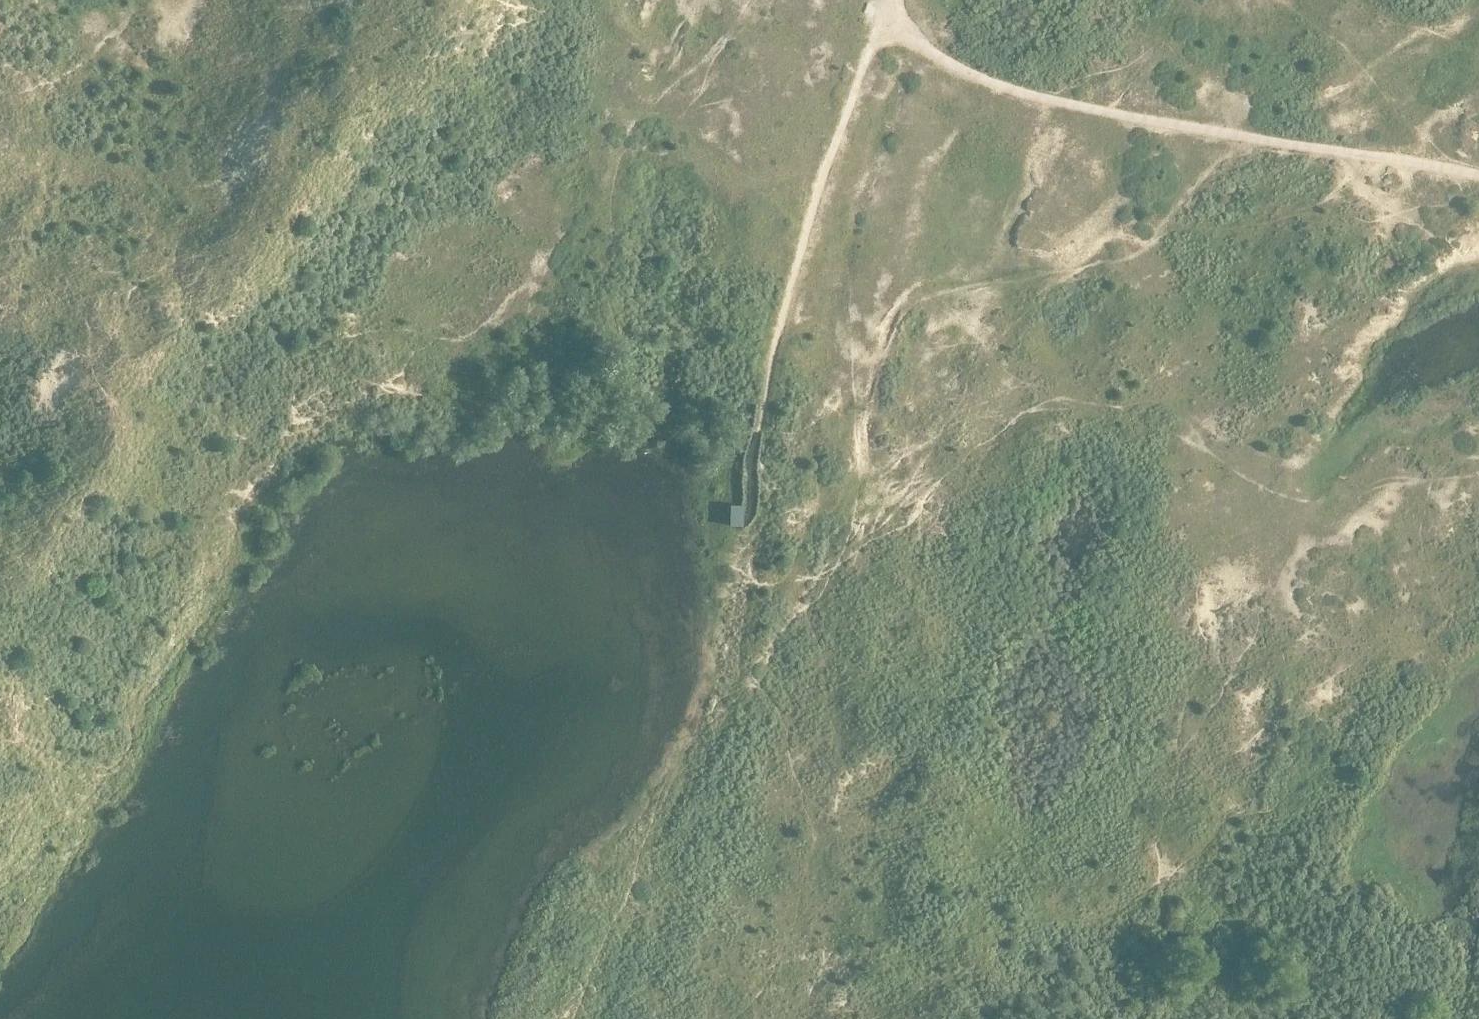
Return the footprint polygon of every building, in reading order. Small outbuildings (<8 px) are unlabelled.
[(730,504),(730,524),(743,524),(743,504),(730,504)]
